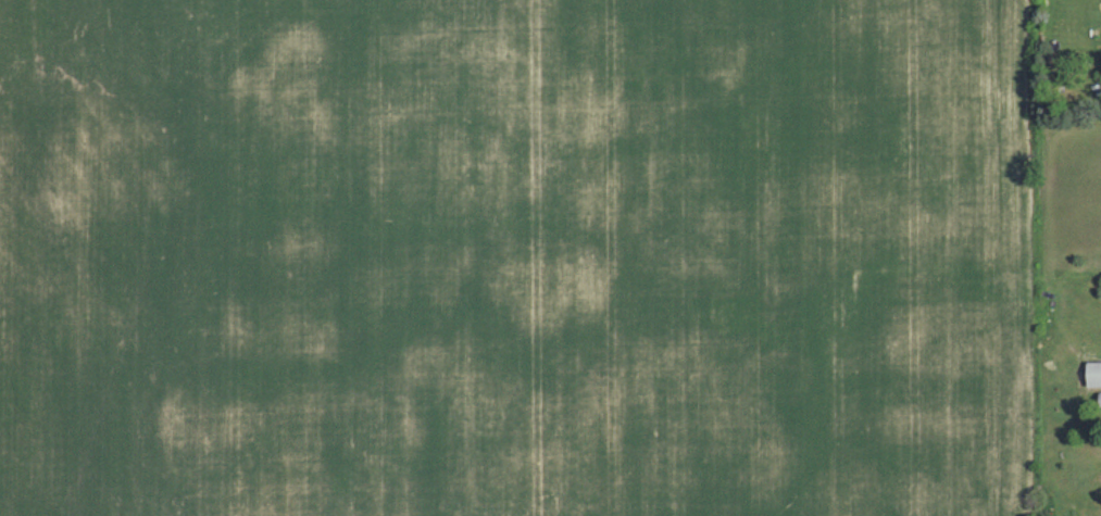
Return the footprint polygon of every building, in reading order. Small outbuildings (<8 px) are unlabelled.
[(1082,362),(1083,387),(1100,386),(1100,362),(1082,362)]
